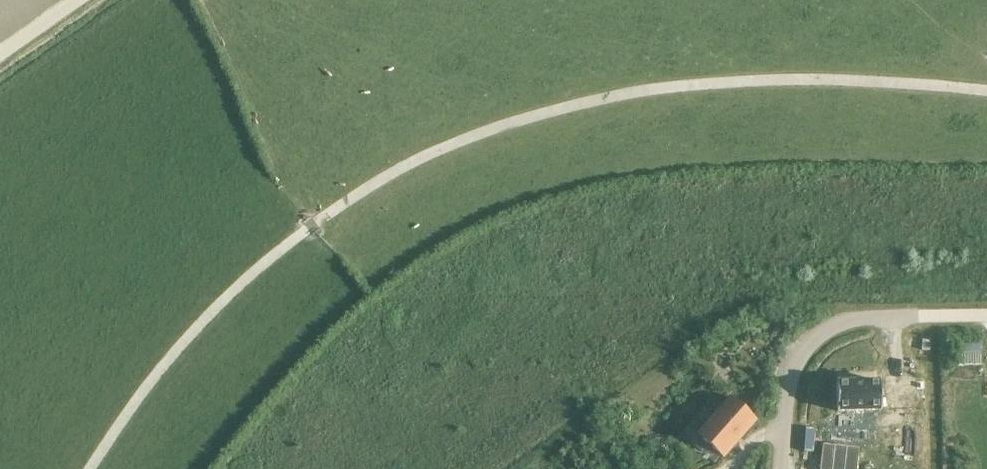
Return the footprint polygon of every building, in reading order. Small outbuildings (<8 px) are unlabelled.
[(977,369),(977,355),(955,355),(955,370),(977,369)] [(880,382),(836,382),(837,412),(881,411),(880,382)] [(730,397),(697,435),(723,458),(756,420),(730,397)]
